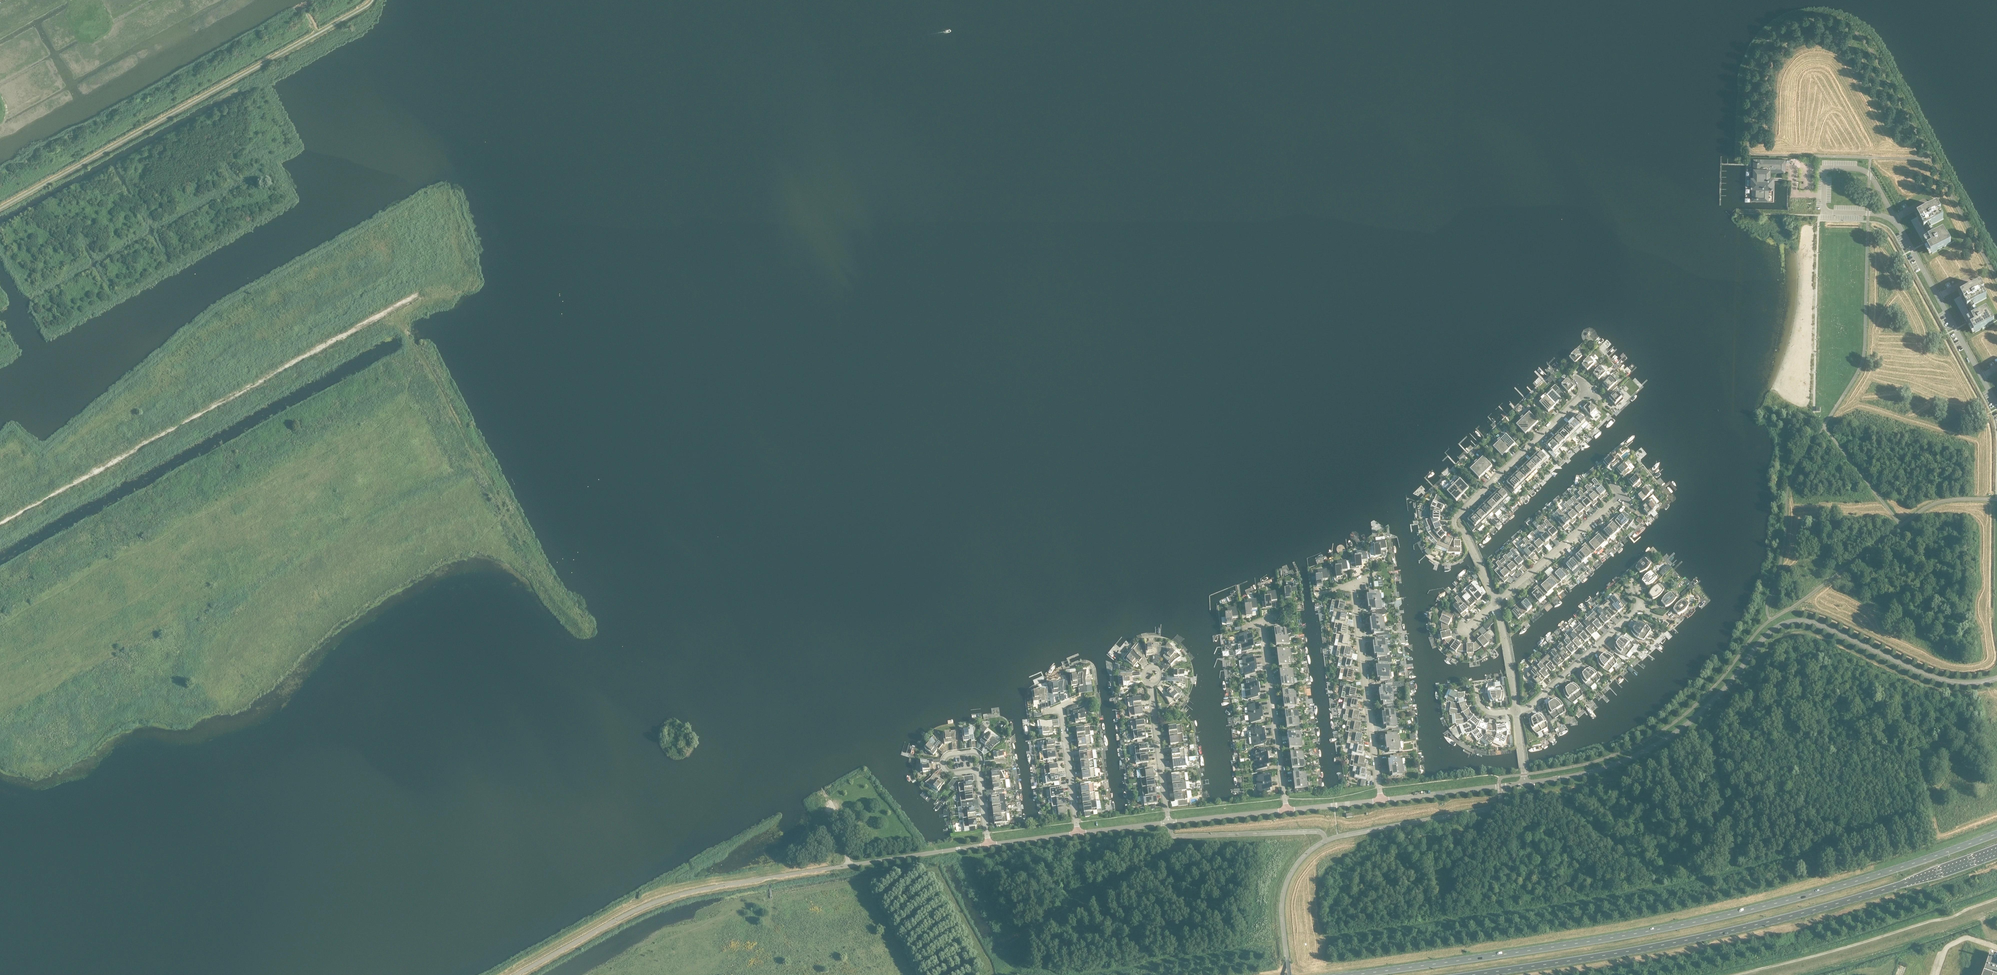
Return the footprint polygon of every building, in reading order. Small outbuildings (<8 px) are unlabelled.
[(1752,176),(1752,186),(1754,187),(1753,197),(1767,197),(1767,187),(1772,187),(1772,186),(1772,180),(1771,180),(1771,177),(1769,177),(1769,170),(1778,170),(1778,171),(1784,171),(1784,160),(1767,159),(1767,161),(1754,160),(1754,176),(1752,176)] [(1937,206),(1936,206),(1927,211),(1919,215),(1918,216),(1920,220),(1918,221),(1928,239),(1925,241),(1928,247),(1932,254),(1950,244),(1950,243),(1947,237),(1946,237),(1943,231),(1933,236),(1928,227),(1943,219),(1939,213),(1940,212),(1937,206)] [(1980,285),(1979,285),(1970,290),(1963,294),(1961,295),(1963,299),(1961,300),(1971,318),(1968,319),(1971,326),(1975,333),(1993,323),(1994,322),(1990,316),(1989,316),(1986,310),(1976,315),(1971,306),(1986,298),(1983,292),(1983,291),(1980,285)] [(1569,358),(1575,364),(1584,355),(1579,349),(1569,358)] [(1587,371),(1591,367),(1593,369),(1596,366),(1595,364),(1597,362),(1591,356),(1582,365),(1587,371)] [(1593,375),(1599,380),(1601,378),(1603,380),(1608,376),(1606,373),(1608,371),(1602,366),(1593,375)] [(1605,384),(1602,386),(1608,392),(1609,391),(1611,393),(1617,387),(1615,385),(1619,381),(1612,373),(1603,382),(1605,384)] [(1559,384),(1562,386),(1559,388),(1564,393),(1566,391),(1568,393),(1575,386),(1570,380),(1569,382),(1565,378),(1559,384)] [(1555,385),(1544,395),(1555,406),(1561,400),(1559,398),(1563,394),(1555,385)] [(1610,395),(1612,397),(1609,399),(1617,407),(1624,400),(1622,398),(1624,396),(1619,390),(1618,391),(1616,390),(1610,395)] [(1555,406),(1544,395),(1538,401),(1548,412),(1555,406)] [(1593,418),(1598,413),(1595,409),(1596,408),(1591,402),(1584,409),(1593,418)] [(1528,411),(1521,417),(1532,428),(1538,422),(1528,411)] [(1579,414),(1573,419),(1581,427),(1583,430),(1588,425),(1586,422),(1579,414)] [(1532,428),(1521,417),(1515,424),(1525,434),(1532,428)] [(1573,419),(1568,424),(1575,433),(1578,435),(1583,430),(1581,427),(1573,419)] [(1568,424),(1562,430),(1570,438),(1572,440),(1578,435),(1575,433),(1568,424)] [(1562,430),(1557,435),(1565,443),(1570,438),(1562,430)] [(1505,433),(1498,440),(1509,450),(1515,444),(1505,433)] [(1557,435),(1551,440),(1559,448),(1565,443),(1557,435)] [(1502,457),(1509,450),(1498,440),(1497,438),(1494,441),(1496,442),(1492,446),(1502,457)] [(1551,440),(1546,445),(1550,450),(1548,452),(1554,458),(1556,456),(1554,453),(1559,448),(1551,440)] [(1534,452),(1536,454),(1534,457),(1542,465),(1547,459),(1549,457),(1543,450),(1544,451),(1543,452),(1539,447),(1539,448),(1534,452)] [(1482,455),(1475,462),(1486,473),(1492,466),(1482,455)] [(1618,455),(1615,457),(1613,459),(1611,457),(1603,463),(1608,468),(1609,467),(1613,471),(1622,463),(1621,461),(1622,460),(1618,455)] [(1542,465),(1534,457),(1529,462),(1537,470),(1542,465)] [(1629,461),(1617,471),(1621,476),(1622,475),(1624,478),(1633,470),(1629,465),(1630,464),(1630,463),(1629,461)] [(1486,473),(1475,462),(1469,468),(1479,479),(1486,473)] [(1537,470),(1529,462),(1523,467),(1531,475),(1537,470)] [(1531,475),(1523,467),(1518,472),(1526,480),(1531,475)] [(1526,480),(1518,472),(1512,477),(1520,486),(1526,480)] [(1634,487),(1636,489),(1641,485),(1639,482),(1640,481),(1636,476),(1635,477),(1633,475),(1627,480),(1629,482),(1628,483),(1633,488),(1634,487)] [(1456,476),(1450,482),(1463,495),(1469,488),(1459,478),(1458,479),(1456,476)] [(1520,486),(1512,477),(1507,483),(1508,484),(1505,486),(1512,494),(1520,486)] [(1595,485),(1591,488),(1590,489),(1598,498),(1600,500),(1603,497),(1601,495),(1606,492),(1595,479),(1592,481),(1595,485)] [(1463,495),(1450,482),(1444,488),(1456,501),(1463,495)] [(1588,491),(1583,494),(1583,495),(1591,504),(1593,506),(1596,503),(1594,501),(1598,498),(1590,489),(1591,488),(1587,485),(1585,487),(1588,491)] [(1638,496),(1643,501),(1654,491),(1654,490),(1653,489),(1652,489),(1651,488),(1650,490),(1646,486),(1637,493),(1639,495),(1638,496)] [(1501,489),(1495,494),(1503,502),(1509,497),(1508,496),(1510,495),(1503,487),(1501,489)] [(1581,497),(1576,501),(1584,510),(1586,512),(1589,510),(1587,507),(1591,504),(1583,495),(1583,494),(1580,491),(1578,493),(1581,497)] [(1503,502),(1495,494),(1490,499),(1498,507),(1503,502)] [(1437,495),(1431,507),(1440,512),(1442,512),(1444,506),(1443,506),(1446,504),(1437,495)] [(1650,498),(1641,505),(1645,510),(1644,510),(1649,515),(1651,514),(1654,517),(1658,514),(1655,510),(1656,509),(1655,509),(1656,508),(1657,509),(1658,509),(1659,509),(1659,508),(1659,507),(1659,506),(1658,505),(1657,505),(1656,505),(1659,502),(1653,495),(1650,498)] [(1574,503),(1569,507),(1577,516),(1579,518),(1582,516),(1580,513),(1584,510),(1576,501),(1573,497),(1570,499),(1574,503)] [(1500,510),(1498,507),(1490,499),(1484,504),(1492,513),(1494,515),(1500,510)] [(1567,509),(1562,513),(1570,522),(1572,524),(1575,522),(1573,519),(1577,516),(1569,507),(1565,502),(1565,503),(1566,504),(1563,505),(1567,509)] [(1492,513),(1484,504),(1479,510),(1487,518),(1492,513)] [(1429,506),(1428,520),(1438,520),(1440,520),(1440,514),(1439,514),(1440,512),(1431,507),(1429,506)] [(1566,525),(1570,522),(1562,513),(1559,509),(1556,511),(1559,515),(1555,519),(1565,530),(1568,528),(1566,525)] [(1487,518),(1479,510),(1473,515),(1481,523),(1487,518)] [(1618,518),(1616,516),(1613,519),(1621,528),(1623,526),(1627,529),(1633,520),(1624,513),(1622,515),(1618,518)] [(1473,515),(1468,520),(1469,522),(1467,524),(1472,532),(1476,528),(1478,530),(1483,525),(1481,523),(1473,515)] [(1621,528),(1613,519),(1610,522),(1612,524),(1608,527),(1614,535),(1621,528)] [(1428,533),(1431,532),(1440,529),(1441,528),(1439,522),(1438,523),(1438,520),(1428,520),(1426,520),(1429,527),(1426,528),(1428,533)] [(1544,523),(1540,526),(1543,530),(1542,530),(1550,539),(1552,541),(1555,539),(1553,536),(1558,533),(1546,520),(1544,522),(1544,523)] [(1537,529),(1533,533),(1536,536),(1535,536),(1543,545),(1545,547),(1548,545),(1546,542),(1550,539),(1542,530),(1543,530),(1540,526),(1539,526),(1537,528),(1537,529)] [(1616,537),(1614,535),(1608,527),(1604,531),(1602,528),(1599,531),(1607,541),(1610,538),(1611,540),(1613,540),(1616,537)] [(1431,532),(1428,533),(1434,539),(1431,541),(1435,545),(1437,543),(1445,536),(1446,535),(1441,531),(1440,529),(1431,532)] [(1608,542),(1607,541),(1599,531),(1596,534),(1598,536),(1594,540),(1600,547),(1607,541),(1608,542)] [(1528,542),(1536,551),(1538,553),(1541,551),(1539,548),(1543,545),(1535,536),(1536,536),(1533,533),(1532,532),(1530,534),(1533,538),(1528,542)] [(1437,543),(1435,545),(1442,548),(1441,551),(1447,552),(1448,550),(1452,541),(1453,540),(1447,537),(1447,538),(1445,536),(1437,543)] [(1523,541),(1518,544),(1531,559),(1534,557),(1532,554),(1536,551),(1528,542),(1524,537),(1524,538),(1525,539),(1522,540),(1523,541)] [(1376,546),(1373,547),(1368,547),(1370,557),(1381,556),(1380,551),(1386,550),(1385,540),(1383,540),(1382,538),(1375,539),(1376,546)] [(1602,549),(1600,547),(1594,540),(1590,543),(1588,541),(1585,544),(1593,553),(1596,551),(1597,552),(1599,552),(1602,549)] [(1448,550),(1447,552),(1447,553),(1461,553),(1461,542),(1454,541),(1454,542),(1452,541),(1448,550)] [(1593,553),(1585,544),(1582,546),(1584,548),(1580,552),(1587,559),(1593,553)] [(1513,555),(1509,559),(1516,568),(1518,570),(1521,568),(1519,565),(1524,562),(1518,555),(1516,552),(1514,551),(1513,549),(1510,551),(1513,555)] [(1357,557),(1354,558),(1349,558),(1350,568),(1355,568),(1362,567),(1361,562),(1367,561),(1365,551),(1363,551),(1364,552),(1357,553),(1357,557)] [(1587,559),(1580,552),(1576,555),(1574,553),(1571,556),(1580,565),(1587,559)] [(1506,561),(1502,565),(1501,565),(1509,574),(1511,576),(1514,574),(1512,571),(1516,568),(1509,559),(1506,555),(1503,557),(1506,561)] [(1580,565),(1571,556),(1568,559),(1570,561),(1566,564),(1572,572),(1580,565)] [(1636,568),(1636,569),(1640,573),(1642,572),(1644,572),(1645,571),(1646,570),(1648,569),(1649,568),(1650,566),(1650,565),(1651,563),(1647,558),(1645,559),(1644,560),(1642,560),(1641,561),(1640,562),(1639,564),(1638,565),(1637,566),(1636,568)] [(1338,567),(1335,568),(1336,578),(1341,577),(1342,577),(1342,574),(1342,572),(1347,571),(1350,570),(1349,561),(1346,561),(1344,561),(1344,562),(1337,563),(1338,567)] [(1505,577),(1509,574),(1501,565),(1502,565),(1498,561),(1496,563),(1499,567),(1494,571),(1504,582),(1507,580),(1505,577)] [(1669,565),(1660,574),(1663,576),(1671,568),(1669,565)] [(1564,566),(1560,570),(1556,573),(1554,571),(1551,574),(1559,583),(1569,574),(1566,570),(1567,569),(1564,566)] [(1315,577),(1311,577),(1312,581),(1313,581),(1313,587),(1316,587),(1321,586),(1323,586),(1322,583),(1322,581),(1328,580),(1330,580),(1329,569),(1326,570),(1325,570),(1325,571),(1318,572),(1318,576),(1315,577)] [(1644,578),(1643,579),(1642,581),(1646,586),(1647,586),(1648,585),(1650,585),(1651,584),(1653,583),(1654,581),(1655,580),(1656,579),(1657,577),(1657,576),(1653,571),(1651,572),(1650,572),(1648,573),(1647,574),(1646,575),(1645,577),(1644,578)] [(1559,583),(1551,574),(1548,576),(1550,579),(1546,582),(1552,589),(1559,583)] [(1485,594),(1474,582),(1464,590),(1467,594),(1475,603),(1477,606),(1480,603),(1478,601),(1482,597),(1485,594)] [(1552,589),(1546,582),(1542,586),(1540,583),(1537,586),(1545,596),(1552,589)] [(1295,583),(1293,583),(1286,584),(1287,589),(1284,590),(1284,593),(1280,594),(1281,601),(1291,599),(1291,594),(1296,593),(1295,583)] [(1650,591),(1650,593),(1649,595),(1653,599),(1654,599),(1655,599),(1657,598),(1658,597),(1659,596),(1661,595),(1662,594),(1663,592),(1663,591),(1664,589),(1660,585),(1658,585),(1657,586),(1655,587),(1654,588),(1653,589),(1651,590),(1650,591)] [(1545,596),(1537,586),(1534,589),(1536,591),(1529,597),(1535,605),(1545,596)] [(1465,596),(1460,600),(1468,609),(1470,612),(1473,609),(1471,607),(1475,603),(1467,594),(1464,590),(1463,589),(1463,590),(1464,591),(1462,593),(1465,596)] [(1264,598),(1264,602),(1259,602),(1260,609),(1272,607),(1271,602),(1277,602),(1275,591),(1273,591),(1274,592),(1267,593),(1267,598),(1264,598)] [(1366,596),(1367,602),(1381,600),(1381,598),(1380,599),(1379,594),(1378,591),(1368,593),(1369,595),(1366,596)] [(1663,599),(1662,601),(1661,603),(1666,607),(1668,607),(1669,606),(1671,605),(1672,604),(1673,603),(1674,601),(1675,600),(1676,599),(1677,597),(1673,592),(1671,593),(1669,594),(1668,595),(1667,596),(1665,597),(1664,598),(1663,599)] [(1614,594),(1608,599),(1607,598),(1606,599),(1618,612),(1619,612),(1620,611),(1621,610),(1622,609),(1621,608),(1624,605),(1625,606),(1619,600),(1619,599),(1620,599),(1620,598),(1619,597),(1619,596),(1618,595),(1617,594),(1616,594),(1615,594),(1614,594)] [(1453,606),(1457,611),(1454,613),(1458,618),(1461,616),(1463,618),(1466,615),(1464,613),(1468,609),(1460,600),(1457,596),(1454,599),(1458,602),(1453,606)] [(1330,611),(1333,612),(1345,614),(1346,610),(1344,610),(1345,603),(1341,602),(1342,599),(1335,598),(1335,601),(1332,600),(1331,606),(1333,606),(1332,611),(1330,611)] [(1244,606),(1245,611),(1241,611),(1242,617),(1252,616),(1251,611),(1257,610),(1256,599),(1254,600),(1254,601),(1247,601),(1248,606),(1244,606)] [(1618,612),(1606,599),(1605,599),(1606,601),(1601,606),(1611,618),(1613,618),(1613,617),(1614,616),(1615,616),(1615,615),(1614,614),(1617,611),(1618,612)] [(1381,602),(1381,600),(1367,602),(1368,608),(1370,608),(1371,613),(1385,612),(1384,609),(1381,609),(1380,607),(1381,606),(1380,602),(1381,602)] [(1520,601),(1517,604),(1525,613),(1532,607),(1526,600),(1522,603),(1520,601)] [(1676,606),(1675,607),(1674,609),(1673,610),(1678,615),(1680,614),(1681,613),(1683,612),(1684,611),(1686,609),(1687,608),(1688,606),(1689,604),(1685,600),(1683,600),(1681,601),(1680,602),(1679,603),(1677,604),(1676,605),(1676,606)] [(1525,613),(1517,604),(1514,607),(1516,609),(1512,612),(1518,620),(1525,613)] [(1598,606),(1600,607),(1594,612),(1605,624),(1606,624),(1607,623),(1608,623),(1609,622),(1608,620),(1611,618),(1601,606),(1600,606),(1599,605),(1598,606)] [(1225,615),(1225,617),(1221,618),(1222,625),(1232,624),(1232,619),(1237,618),(1237,615),(1236,608),(1234,608),(1234,609),(1227,610),(1228,614),(1225,615)] [(1441,615),(1442,616),(1440,622),(1442,623),(1442,624),(1441,626),(1442,627),(1442,630),(1440,630),(1441,633),(1443,633),(1450,631),(1449,631),(1448,626),(1451,620),(1452,616),(1447,613),(1443,611),(1443,612),(1441,615)] [(1591,612),(1593,613),(1587,618),(1598,630),(1599,630),(1600,629),(1601,628),(1602,628),(1601,626),(1604,624),(1605,624),(1594,612),(1594,613),(1592,611),(1591,612)] [(1333,612),(1332,617),(1335,618),(1334,623),(1331,622),(1331,623),(1335,623),(1347,626),(1348,621),(1345,621),(1347,615),(1345,614),(1333,612)] [(1385,615),(1385,612),(1371,613),(1372,619),(1369,619),(1370,626),(1384,624),(1384,622),(1383,622),(1382,618),(1381,616),(1385,615)] [(1585,618),(1586,619),(1581,625),(1591,637),(1593,636),(1594,635),(1595,634),(1596,634),(1594,632),(1597,630),(1598,631),(1598,630),(1587,618),(1587,619),(1586,617),(1585,618)] [(1639,622),(1637,625),(1635,627),(1647,635),(1651,630),(1650,629),(1649,627),(1648,626),(1646,625),(1645,624),(1644,623),(1642,623),(1639,622)] [(1335,623),(1334,628),(1336,629),(1335,634),(1333,634),(1332,634),(1336,635),(1348,637),(1349,633),(1347,632),(1348,626),(1347,626),(1335,623)] [(1578,624),(1580,625),(1574,631),(1585,643),(1586,642),(1587,641),(1588,641),(1589,640),(1588,638),(1591,636),(1591,637),(1581,625),(1580,625),(1579,623),(1578,624)] [(1384,625),(1384,624),(1370,626),(1371,632),(1373,632),(1374,634),(1377,634),(1377,637),(1379,636),(1386,635),(1386,636),(1388,635),(1387,631),(1383,631),(1383,630),(1384,630),(1383,626),(1384,625)] [(1275,629),(1274,630),(1275,637),(1288,636),(1288,634),(1287,634),(1290,633),(1289,628),(1286,629),(1286,628),(1280,629),(1280,626),(1275,627),(1275,629)] [(1647,635),(1635,627),(1634,629),(1632,632),(1634,635),(1635,636),(1636,637),(1637,638),(1639,639),(1641,640),(1642,640),(1644,640),(1647,635)] [(1571,630),(1573,631),(1567,637),(1578,649),(1579,648),(1580,647),(1581,647),(1582,646),(1581,644),(1584,642),(1585,643),(1574,631),(1572,629),(1571,630)] [(1488,633),(1487,633),(1483,636),(1477,640),(1478,641),(1482,646),(1484,648),(1489,643),(1487,642),(1492,638),(1491,637),(1492,637),(1494,636),(1494,635),(1494,634),(1493,633),(1493,632),(1492,631),(1491,631),(1490,630),(1487,632),(1488,632),(1488,633)] [(1450,631),(1449,631),(1450,631),(1443,633),(1441,633),(1442,640),(1445,639),(1445,641),(1446,642),(1447,643),(1452,646),(1452,647),(1456,641),(1451,638),(1452,638),(1450,631)] [(1238,642),(1239,644),(1253,642),(1252,635),(1250,636),(1249,633),(1239,634),(1239,637),(1239,642),(1238,642)] [(1336,635),(1335,640),(1338,640),(1337,646),(1334,645),(1338,646),(1349,649),(1350,648),(1350,644),(1348,644),(1350,637),(1348,637),(1336,635)] [(1386,635),(1379,636),(1379,639),(1374,640),(1375,643),(1372,643),(1373,649),(1387,647),(1387,646),(1386,646),(1385,641),(1384,639),(1387,639),(1386,636),(1386,635)] [(1565,636),(1566,638),(1561,643),(1572,655),(1573,654),(1574,654),(1574,653),(1576,652),(1574,651),(1577,648),(1578,649),(1567,637),(1566,635),(1565,636)] [(1288,636),(1275,637),(1276,645),(1288,644),(1287,637),(1288,637),(1288,636)] [(1620,640),(1619,642),(1630,652),(1633,654),(1637,649),(1635,644),(1633,645),(1632,644),(1631,642),(1630,641),(1629,640),(1627,639),(1626,638),(1624,638),(1623,637),(1620,640)] [(1456,641),(1452,647),(1452,646),(1450,648),(1456,653),(1457,650),(1458,651),(1460,652),(1461,652),(1467,652),(1467,645),(1461,645),(1456,641)] [(1478,641),(1474,644),(1467,644),(1467,645),(1467,652),(1467,654),(1474,654),(1474,651),(1475,651),(1477,650),(1478,650),(1482,646),(1478,641)] [(1558,642),(1560,644),(1554,649),(1565,661),(1566,660),(1567,660),(1568,659),(1569,658),(1568,657),(1571,654),(1571,655),(1572,655),(1561,643),(1560,643),(1559,641),(1558,642)] [(1167,642),(1162,654),(1164,656),(1163,657),(1168,661),(1169,662),(1168,663),(1170,666),(1175,661),(1180,658),(1177,654),(1175,655),(1174,654),(1175,654),(1170,650),(1172,648),(1167,642)] [(1254,648),(1253,642),(1239,644),(1239,645),(1238,645),(1238,650),(1241,650),(1241,652),(1242,652),(1242,655),(1246,655),(1246,652),(1252,651),(1251,648),(1254,648)] [(1617,645),(1615,647),(1616,649),(1616,650),(1617,651),(1619,653),(1620,654),(1621,654),(1623,655),(1624,656),(1626,656),(1627,656),(1629,658),(1633,654),(1630,652),(1619,642),(1617,645)] [(1133,647),(1123,659),(1125,661),(1133,667),(1134,666),(1135,667),(1137,665),(1136,664),(1137,663),(1137,662),(1138,661),(1139,662),(1143,657),(1144,656),(1138,644),(1135,648),(1133,647)] [(1154,657),(1157,656),(1161,656),(1165,647),(1158,647),(1158,644),(1153,644),(1153,646),(1152,646),(1152,645),(1145,645),(1146,656),(1152,655),(1154,654),(1154,657)] [(1338,646),(1337,651),(1339,652),(1338,657),(1335,656),(1335,657),(1339,658),(1339,657),(1351,660),(1352,656),(1350,655),(1351,649),(1350,648),(1349,649),(1338,646)] [(1387,649),(1387,647),(1373,649),(1374,655),(1376,655),(1377,658),(1380,657),(1380,660),(1391,659),(1390,655),(1387,656),(1386,654),(1387,654),(1386,649),(1387,649)] [(1551,648),(1553,650),(1547,655),(1558,667),(1559,666),(1560,666),(1561,665),(1562,664),(1561,663),(1564,660),(1565,661),(1554,649),(1552,647),(1551,648)] [(1289,649),(1278,650),(1277,650),(1278,658),(1291,656),(1290,655),(1289,649)] [(1545,654),(1546,656),(1541,661),(1552,673),(1554,672),(1555,671),(1556,670),(1554,669),(1557,666),(1558,667),(1547,655),(1546,653),(1545,654)] [(1606,653),(1604,655),(1602,658),(1613,668),(1617,663),(1616,661),(1615,660),(1614,658),(1613,657),(1612,656),(1611,655),(1609,654),(1606,653)] [(1247,655),(1246,655),(1242,655),(1243,658),(1242,658),(1243,661),(1239,661),(1240,667),(1242,667),(1256,665),(1255,659),(1253,659),(1252,657),(1247,657),(1247,655)] [(1291,658),(1291,656),(1278,658),(1279,666),(1281,665),(1282,668),(1289,667),(1288,664),(1291,664),(1290,658),(1291,658)] [(1339,657),(1339,658),(1338,663),(1341,663),(1340,668),(1337,668),(1341,669),(1352,671),(1353,667),(1351,666),(1352,660),(1351,660),(1339,657)] [(1613,668),(1602,658),(1598,662),(1599,665),(1600,667),(1601,668),(1603,669),(1604,670),(1605,671),(1607,672),(1609,672),(1613,668)] [(1391,663),(1391,659),(1380,660),(1380,663),(1377,664),(1378,666),(1375,666),(1376,673),(1390,671),(1390,669),(1389,669),(1389,665),(1388,665),(1388,663),(1391,663)] [(1538,660),(1540,662),(1534,667),(1545,679),(1546,678),(1547,678),(1548,677),(1549,676),(1548,675),(1551,672),(1551,673),(1552,673),(1541,661),(1540,661),(1539,659),(1538,660)] [(1116,666),(1116,667),(1115,668),(1116,670),(1117,670),(1118,670),(1119,670),(1119,671),(1121,672),(1121,673),(1120,673),(1121,678),(1120,678),(1121,686),(1123,686),(1133,685),(1133,678),(1132,678),(1131,677),(1134,677),(1133,673),(1132,673),(1132,672),(1133,672),(1133,669),(1118,664),(1118,666),(1117,666),(1116,666)] [(1172,678),(1172,682),(1179,682),(1185,684),(1185,678),(1183,678),(1183,677),(1184,677),(1184,675),(1185,675),(1186,672),(1184,672),(1184,670),(1185,670),(1185,664),(1175,668),(1175,670),(1174,670),(1174,677),(1175,677),(1175,678),(1172,678)] [(1257,672),(1256,665),(1242,667),(1242,669),(1243,669),(1243,673),(1244,673),(1245,679),(1249,678),(1249,675),(1255,675),(1254,672),(1257,672)] [(1531,666),(1533,668),(1527,673),(1527,674),(1527,675),(1527,676),(1527,677),(1528,677),(1528,678),(1529,678),(1529,679),(1530,679),(1531,679),(1532,679),(1533,679),(1536,682),(1537,684),(1538,685),(1539,684),(1540,684),(1541,684),(1542,683),(1542,682),(1541,681),(1544,678),(1545,679),(1534,667),(1532,665),(1531,666)] [(1289,670),(1289,667),(1282,668),(1282,670),(1279,671),(1280,679),(1293,677),(1293,675),(1292,675),(1291,669),(1289,670)] [(1590,668),(1587,671),(1585,673),(1595,684),(1600,680),(1599,678),(1599,676),(1598,675),(1597,673),(1596,672),(1594,671),(1593,670),(1590,668)] [(1341,669),(1340,674),(1342,675),(1341,680),(1338,679),(1338,680),(1354,683),(1355,678),(1352,678),(1354,672),(1352,671),(1341,669)] [(1070,674),(1066,675),(1068,686),(1071,686),(1073,686),(1073,687),(1077,687),(1077,686),(1078,686),(1078,685),(1079,684),(1079,687),(1083,686),(1086,686),(1085,680),(1086,670),(1075,671),(1076,672),(1070,673),(1070,674)] [(1393,680),(1390,680),(1389,677),(1390,677),(1390,673),(1390,671),(1376,673),(1377,679),(1379,679),(1380,681),(1386,681),(1386,684),(1393,683),(1393,680)] [(1595,684),(1585,673),(1581,677),(1582,680),(1583,682),(1584,683),(1585,684),(1586,685),(1588,686),(1589,687),(1591,688),(1595,684)] [(1294,678),(1293,677),(1280,679),(1281,686),(1293,685),(1293,679),(1294,678)] [(1250,681),(1249,678),(1245,679),(1246,684),(1245,685),(1245,689),(1245,691),(1259,689),(1258,683),(1256,683),(1255,680),(1250,681)] [(1052,690),(1049,690),(1050,701),(1051,705),(1054,704),(1053,698),(1059,697),(1058,693),(1060,692),(1060,695),(1064,694),(1063,691),(1069,690),(1067,680),(1064,680),(1063,681),(1059,682),(1058,681),(1051,682),(1051,684),(1052,690)] [(1385,684),(1386,687),(1380,687),(1381,690),(1378,690),(1379,696),(1393,695),(1393,693),(1392,693),(1392,689),(1391,689),(1391,686),(1393,686),(1393,683),(1386,684),(1385,684)] [(1574,684),(1571,686),(1569,688),(1578,700),(1582,696),(1582,694),(1582,693),(1581,691),(1580,690),(1579,688),(1578,687),(1577,686),(1574,684)] [(1174,686),(1172,688),(1171,687),(1167,692),(1166,693),(1165,692),(1162,694),(1166,699),(1169,705),(1173,701),(1172,700),(1173,699),(1176,701),(1180,697),(1178,695),(1182,692),(1179,689),(1174,686)] [(1501,686),(1495,687),(1497,702),(1503,701),(1503,700),(1504,699),(1504,698),(1504,696),(1504,695),(1504,693),(1503,691),(1503,690),(1502,688),(1501,687),(1501,686)] [(1041,687),(1032,691),(1032,692),(1034,705),(1039,705),(1039,703),(1041,703),(1047,702),(1047,701),(1050,701),(1049,690),(1047,690),(1048,688),(1041,687)] [(1343,687),(1342,692),(1341,698),(1344,698),(1356,701),(1357,696),(1355,696),(1356,690),(1343,687)] [(1497,702),(1495,687),(1489,688),(1488,690),(1488,692),(1488,694),(1489,697),(1489,699),(1490,701),(1490,702),(1491,703),(1497,702)] [(1578,700),(1569,688),(1563,692),(1565,695),(1565,697),(1566,698),(1567,699),(1569,701),(1570,702),(1571,703),(1573,703),(1578,700)] [(1260,695),(1259,689),(1245,691),(1245,692),(1246,692),(1247,697),(1248,700),(1258,698),(1257,696),(1260,695)] [(1294,690),(1283,691),(1282,691),(1283,699),(1296,697),(1296,696),(1295,696),(1294,690)] [(1451,690),(1446,700),(1449,702),(1450,702),(1451,703),(1452,703),(1453,703),(1455,700),(1458,699),(1459,704),(1460,704),(1462,703),(1463,703),(1465,702),(1466,701),(1465,697),(1464,694),(1465,693),(1466,693),(1465,693),(1464,693),(1463,694),(1461,694),(1459,694),(1458,694),(1456,693),(1455,693),(1453,692),(1452,691),(1451,690)] [(1393,696),(1393,695),(1379,696),(1380,703),(1382,702),(1383,705),(1393,704),(1392,701),(1393,701),(1393,696)] [(1127,698),(1128,708),(1142,706),(1140,697),(1141,697),(1140,697),(1127,698)] [(1296,699),(1296,697),(1283,699),(1284,707),(1296,705),(1295,699),(1296,699)] [(1344,698),(1343,704),(1346,704),(1345,709),(1342,709),(1346,710),(1358,712),(1359,708),(1356,707),(1358,701),(1356,701),(1344,698)] [(1557,699),(1554,701),(1552,703),(1560,715),(1565,712),(1565,710),(1564,709),(1564,707),(1563,706),(1562,704),(1561,703),(1560,702),(1557,699)] [(1451,703),(1449,713),(1450,713),(1453,714),(1454,714),(1455,714),(1456,714),(1457,714),(1458,710),(1461,709),(1463,713),(1464,713),(1465,712),(1467,711),(1468,710),(1469,709),(1466,705),(1465,702),(1466,701),(1465,702),(1463,703),(1462,703),(1460,704),(1459,704),(1458,704),(1457,704),(1455,704),(1454,704),(1453,703),(1452,703),(1451,703)] [(1560,715),(1552,703),(1546,707),(1547,710),(1548,711),(1549,713),(1550,714),(1551,716),(1552,717),(1553,718),(1555,719),(1560,715)] [(1248,713),(1248,714),(1262,713),(1261,706),(1259,707),(1258,704),(1248,705),(1249,708),(1248,708),(1249,713),(1248,713)] [(1074,706),(1074,709),(1072,709),(1073,715),(1075,715),(1075,716),(1075,717),(1075,723),(1086,722),(1085,715),(1084,715),(1084,714),(1086,714),(1085,706),(1082,707),(1081,705),(1074,706)] [(1143,714),(1142,706),(1128,708),(1129,717),(1142,715),(1143,715),(1143,714)] [(1384,713),(1381,714),(1382,720),(1396,718),(1396,717),(1395,717),(1395,712),(1394,712),(1394,709),(1397,709),(1396,706),(1386,708),(1387,710),(1383,711),(1384,713)] [(1456,714),(1455,714),(1456,724),(1459,725),(1460,725),(1461,725),(1462,724),(1463,724),(1464,724),(1464,720),(1466,718),(1469,722),(1470,721),(1471,720),(1472,718),(1473,717),(1474,716),(1470,713),(1468,710),(1469,709),(1468,710),(1467,711),(1465,712),(1464,713),(1463,713),(1462,714),(1461,714),(1459,714),(1457,714),(1456,714)] [(1297,710),(1286,712),(1284,712),(1285,720),(1299,718),(1298,716),(1298,717),(1297,710)] [(1346,710),(1345,715),(1348,716),(1346,721),(1344,720),(1347,721),(1359,724),(1359,723),(1360,719),(1358,719),(1359,712),(1358,712),(1346,710)] [(1263,719),(1262,713),(1248,714),(1248,716),(1249,716),(1250,720),(1251,723),(1261,722),(1260,719),(1263,719)] [(1541,715),(1538,717),(1535,718),(1542,731),(1547,728),(1547,726),(1547,725),(1547,723),(1546,721),(1545,720),(1544,718),(1543,717),(1541,715)] [(1463,724),(1462,724),(1465,734),(1466,734),(1469,733),(1470,733),(1471,733),(1472,732),(1473,732),(1471,728),(1474,725),(1477,728),(1478,727),(1479,725),(1479,724),(1480,722),(1480,721),(1476,719),(1474,717),(1474,716),(1473,717),(1472,718),(1471,720),(1470,721),(1469,722),(1467,723),(1466,723),(1464,724),(1463,724)] [(1299,720),(1299,718),(1285,720),(1286,727),(1295,726),(1299,726),(1298,720),(1299,720)] [(1396,718),(1382,720),(1383,726),(1385,726),(1386,729),(1392,728),(1392,730),(1398,730),(1398,727),(1396,727),(1396,725),(1396,724),(1396,720),(1397,720),(1396,718)] [(1542,731),(1535,718),(1529,721),(1530,724),(1530,726),(1531,728),(1532,729),(1533,730),(1534,732),(1535,733),(1537,734),(1542,731)] [(1042,730),(1043,736),(1043,738),(1047,738),(1047,735),(1053,735),(1052,732),(1054,732),(1053,729),(1052,729),(1052,728),(1051,728),(1051,727),(1053,727),(1052,720),(1046,721),(1039,720),(1040,728),(1042,728),(1042,730)] [(1130,722),(1131,731),(1145,730),(1143,721),(1144,721),(1143,720),(1143,721),(1130,722)] [(1347,721),(1346,726),(1349,727),(1348,732),(1345,731),(1345,732),(1349,733),(1349,732),(1361,735),(1362,731),(1359,730),(1361,724),(1359,723),(1359,724),(1347,721)] [(1472,732),(1471,733),(1477,741),(1480,739),(1482,738),(1483,737),(1484,736),(1481,733),(1483,730),(1487,732),(1487,730),(1488,729),(1488,727),(1488,725),(1488,724),(1483,723),(1480,722),(1481,721),(1480,721),(1480,722),(1479,724),(1479,725),(1478,727),(1477,728),(1476,729),(1475,730),(1473,731),(1473,732),(1472,732)] [(1496,725),(1496,727),(1497,728),(1497,730),(1497,731),(1497,733),(1496,735),(1496,736),(1495,738),(1494,739),(1494,740),(1503,744),(1504,743),(1505,742),(1506,740),(1507,738),(1503,736),(1502,733),(1508,733),(1510,733),(1510,732),(1510,731),(1510,729),(1510,728),(1509,726),(1508,725),(1507,723),(1505,725),(1504,724),(1500,726),(1497,726),(1496,725)] [(981,724),(978,738),(979,739),(987,729),(981,724)] [(1483,737),(1482,738),(1490,744),(1492,742),(1494,740),(1494,739),(1495,738),(1492,735),(1492,732),(1497,733),(1497,731),(1497,730),(1497,728),(1496,727),(1496,725),(1492,726),(1488,725),(1488,724),(1488,725),(1488,727),(1488,729),(1487,730),(1487,732),(1486,733),(1485,735),(1484,736),(1483,737)] [(1076,728),(1076,729),(1077,738),(1090,736),(1089,727),(1083,728),(1083,725),(1078,726),(1079,728),(1076,728)] [(1168,727),(1169,736),(1182,734),(1181,725),(1168,726),(1168,727)] [(962,727),(958,728),(960,741),(963,740),(963,741),(970,741),(969,740),(971,740),(971,742),(975,741),(974,735),(975,728),(969,729),(970,731),(968,731),(968,730),(963,731),(962,727)] [(1252,732),(1251,732),(1248,732),(1249,738),(1265,736),(1264,730),(1262,730),(1261,728),(1255,728),(1252,729),(1251,729),(1252,732)] [(1300,731),(1300,728),(1295,729),(1295,732),(1287,733),(1288,740),(1301,739),(1301,737),(1300,737),(1299,731),(1300,731)] [(1146,738),(1145,730),(1131,731),(1133,740),(1145,739),(1146,739),(1146,738)] [(1384,737),(1385,744),(1399,742),(1399,740),(1398,740),(1398,736),(1397,736),(1397,733),(1399,733),(1398,730),(1391,731),(1392,734),(1386,734),(1387,737),(1384,737)] [(956,731),(943,733),(944,744),(951,743),(951,744),(956,744),(955,737),(956,731)] [(1349,732),(1349,733),(1348,738),(1350,738),(1349,743),(1347,743),(1346,743),(1350,744),(1362,746),(1363,742),(1361,741),(1362,735),(1361,735),(1349,732)] [(986,733),(980,741),(985,745),(986,745),(987,746),(985,747),(990,751),(994,746),(1000,742),(999,742),(1001,739),(995,734),(992,739),(991,738),(991,737),(986,733)] [(1183,743),(1182,734),(1169,736),(1170,744),(1170,745),(1171,745),(1183,743)] [(925,749),(933,756),(937,751),(936,750),(937,749),(939,750),(943,745),(938,741),(934,736),(929,742),(928,742),(923,748),(925,749)] [(1090,736),(1077,738),(1078,746),(1078,747),(1079,747),(1080,746),(1080,749),(1087,748),(1087,746),(1091,745),(1090,736)] [(1266,742),(1265,736),(1249,738),(1250,744),(1253,744),(1254,747),(1264,745),(1263,743),(1266,742)] [(1301,740),(1301,739),(1288,740),(1289,748),(1294,747),(1298,747),(1301,746),(1301,740)] [(1041,742),(1042,751),(1055,749),(1054,741),(1054,740),(1053,740),(1052,741),(1046,741),(1041,742)] [(1135,746),(1133,746),(1134,755),(1148,753),(1147,753),(1146,750),(1146,749),(1147,749),(1147,745),(1147,744),(1146,744),(1143,745),(1143,742),(1134,743),(1135,746)] [(1400,743),(1399,742),(1385,744),(1386,750),(1388,750),(1389,752),(1399,751),(1399,748),(1399,744),(1400,743)] [(1350,744),(1349,749),(1352,750),(1351,755),(1348,754),(1348,755),(1352,755),(1364,758),(1364,753),(1362,753),(1364,747),(1362,746),(1350,744)] [(1056,758),(1055,749),(1042,751),(1043,760),(1056,759),(1056,758)] [(1171,751),(1172,759),(1185,758),(1184,749),(1181,749),(1174,750),(1171,750),(1171,751)] [(1080,761),(1093,760),(1092,750),(1079,752),(1080,761)] [(995,759),(995,760),(993,761),(993,764),(999,763),(1006,764),(1005,759),(1004,759),(1004,758),(1003,751),(993,753),(994,759),(995,759)] [(1254,760),(1254,762),(1268,760),(1267,753),(1265,754),(1265,751),(1254,752),(1255,755),(1254,755),(1255,760),(1254,760)] [(1295,753),(1291,753),(1290,753),(1291,761),(1304,759),(1304,758),(1303,758),(1302,752),(1301,752),(1295,753)] [(1148,753),(1134,755),(1136,764),(1141,764),(1142,766),(1147,766),(1147,763),(1149,763),(1149,762),(1148,758),(1147,758),(1147,757),(1147,754),(1148,754),(1148,753)] [(1394,754),(1394,757),(1389,758),(1390,761),(1388,761),(1388,767),(1402,765),(1402,764),(1401,764),(1401,759),(1400,759),(1400,757),(1402,757),(1401,754),(1394,754)] [(1352,755),(1351,760),(1353,761),(1352,766),(1349,766),(1353,767),(1365,769),(1366,765),(1364,764),(1365,758),(1364,758),(1352,755)] [(1187,767),(1185,758),(1172,759),(1173,768),(1173,769),(1174,769),(1174,768),(1187,767)] [(1304,761),(1304,759),(1291,761),(1292,769),(1304,767),(1303,761),(1304,761)] [(923,773),(929,772),(929,776),(932,774),(932,772),(933,772),(932,765),(931,765),(931,764),(933,764),(933,760),(927,761),(920,760),(921,765),(919,765),(920,773),(923,773)] [(1095,769),(1093,760),(1080,761),(1081,770),(1095,769)] [(1269,766),(1268,760),(1254,762),(1254,763),(1255,763),(1256,768),(1257,770),(1255,770),(1255,773),(1262,772),(1262,770),(1267,769),(1267,766),(1269,766)] [(1044,766),(1045,775),(1058,773),(1057,765),(1057,764),(1044,766)] [(1403,767),(1402,765),(1388,767),(1389,773),(1391,773),(1392,776),(1402,775),(1402,772),(1402,767),(1403,767)] [(1353,767),(1352,772),(1355,772),(1354,778),(1351,777),(1366,781),(1367,776),(1365,776),(1366,769),(1365,769),(1353,767)] [(1139,769),(1140,779),(1154,777),(1154,776),(1153,768),(1152,768),(1139,769)] [(1096,778),(1095,769),(1081,770),(1082,779),(1083,779),(1096,778)] [(991,772),(991,773),(992,782),(1005,780),(1004,771),(991,773),(991,772)] [(1299,773),(1294,773),(1292,774),(1293,781),(1307,780),(1306,778),(1305,778),(1305,772),(1299,773)] [(938,791),(945,783),(940,779),(939,780),(938,779),(939,777),(934,773),(930,778),(925,782),(931,787),(931,788),(937,793),(938,791)] [(1059,782),(1058,773),(1045,775),(1046,784),(1059,782),(1059,783),(1059,782)] [(1172,783),(1172,784),(1185,782),(1184,773),(1171,774),(1172,783)] [(1257,783),(1257,785),(1271,783),(1270,777),(1268,777),(1268,775),(1262,775),(1258,776),(1257,776),(1258,779),(1257,779),(1258,783),(1257,783)] [(1155,785),(1154,777),(1140,779),(1142,787),(1155,786),(1155,785)] [(1005,780),(992,782),(994,794),(1007,792),(1005,780)] [(1307,781),(1307,780),(1293,781),(1294,789),(1297,789),(1298,792),(1308,791),(1308,787),(1307,788),(1306,781),(1307,781)] [(971,782),(958,783),(959,793),(973,791),(971,782),(972,782),(971,782)] [(1187,791),(1185,782),(1172,784),(1173,792),(1187,791)] [(1272,789),(1271,783),(1257,785),(1257,787),(1258,787),(1259,791),(1260,794),(1270,792),(1270,790),(1272,789)] [(1081,794),(1095,793),(1093,784),(1081,785),(1080,785),(1081,794)] [(1156,794),(1155,786),(1142,787),(1143,796),(1156,795),(1156,794)] [(1050,789),(1051,798),(1064,797),(1064,796),(1063,787),(1063,788),(1059,788),(1055,789),(1050,789)] [(973,791),(959,793),(961,807),(973,805),(973,800),(974,800),(974,799),(973,791)] [(1188,800),(1187,791),(1173,792),(1174,801),(1174,802),(1175,802),(1177,801),(1178,807),(1188,806),(1187,800),(1188,800)] [(991,797),(992,806),(993,806),(1005,804),(1004,796),(1007,796),(1007,792),(994,794),(994,796),(991,797)] [(1096,802),(1095,793),(1081,794),(1083,803),(1082,803),(1096,802)] [(1157,803),(1156,795),(1143,796),(1140,797),(1140,800),(1140,801),(1141,802),(1141,803),(1141,804),(1142,805),(1144,805),(1144,806),(1151,805),(1155,804),(1157,804),(1157,803)] [(1065,805),(1064,797),(1051,798),(1052,807),(1065,806),(1065,805)] [(1097,811),(1096,802),(1082,803),(1084,812),(1084,813),(1084,812),(1097,811)] [(993,806),(992,806),(993,815),(994,815),(1006,813),(1005,804),(993,806)] [(973,805),(961,807),(963,819),(976,817),(975,809),(975,808),(974,808),(973,805)] [(1066,814),(1065,806),(1052,807),(1053,816),(1066,815),(1067,815),(1066,814)] [(994,815),(993,815),(994,823),(994,824),(995,824),(996,824),(996,826),(1000,826),(1000,823),(1008,822),(1006,813),(994,815)] [(976,817),(963,819),(964,828),(977,826),(976,817)] [(1991,953),(1983,974),(1996,974),(1996,956),(1991,953)]
